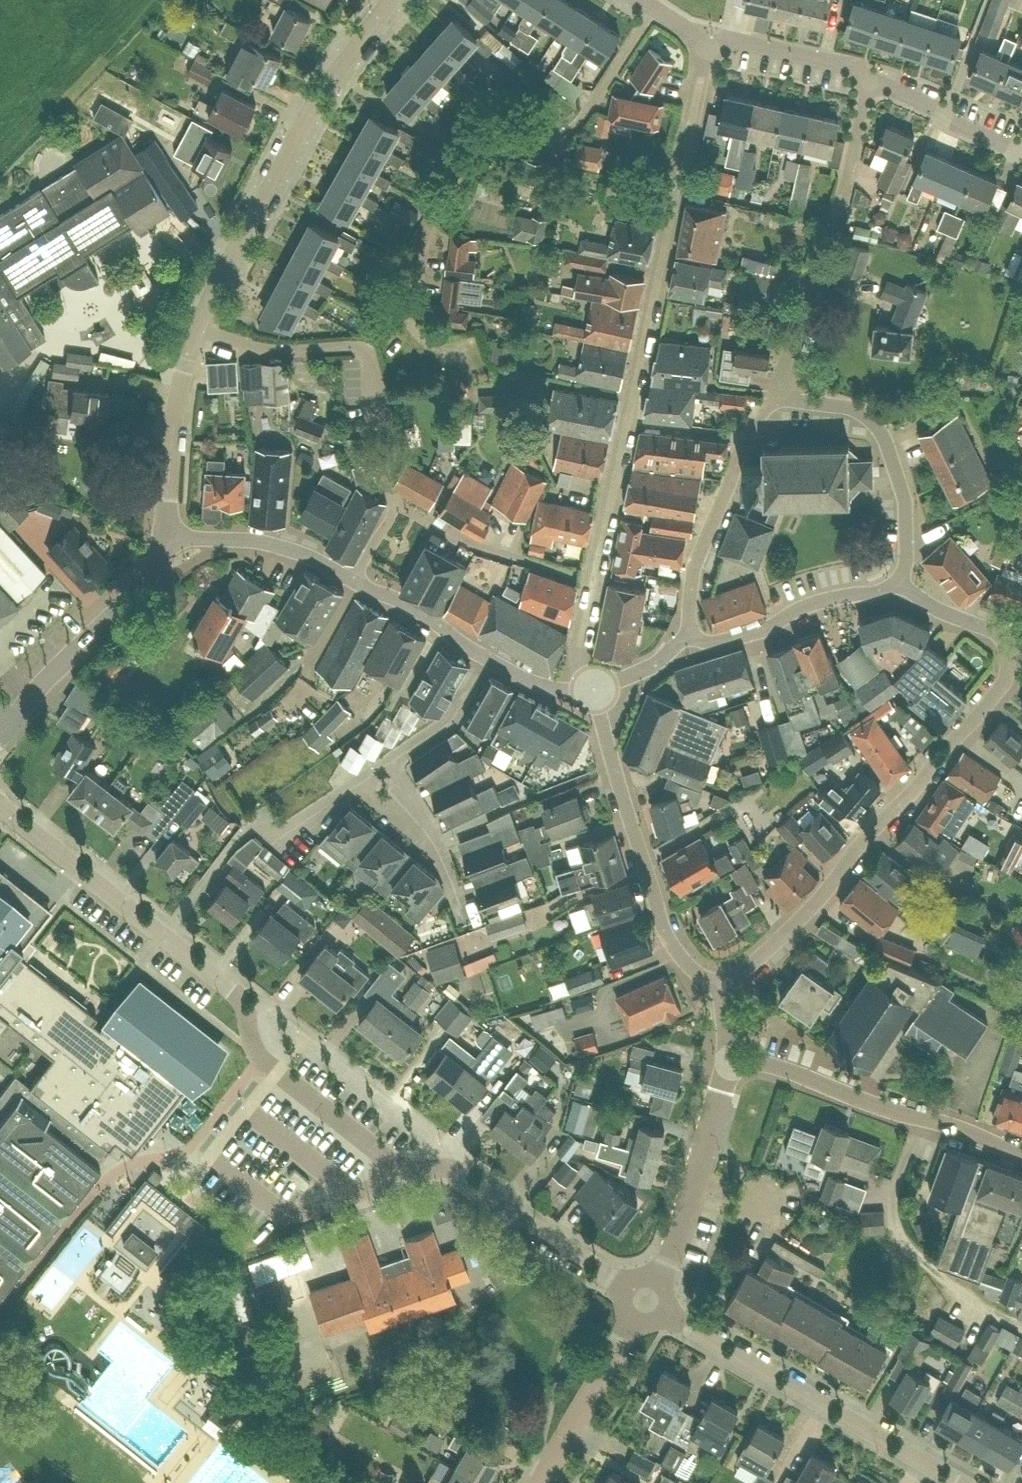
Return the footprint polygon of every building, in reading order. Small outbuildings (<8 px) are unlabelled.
[(311,18),(277,0),(271,0),(267,6),(283,14),(273,31),(296,44),(311,18)] [(467,4),(486,21),(496,10),(502,0),(470,0),(467,4)] [(529,31),(537,17),(548,0),(518,0),(516,3),(527,10),(520,20),(520,24),(511,39),(520,45),(529,31)] [(576,5),(569,0),(548,0),(537,17),(559,31),(576,5)] [(772,12),(775,0),(748,0),(746,7),(772,12)] [(799,18),(803,0),(775,0),(772,12),(799,18)] [(799,18),(826,24),(832,0),(803,0),(799,18)] [(1003,17),(1009,0),(992,0),(981,30),(996,35),(1003,17)] [(873,38),(882,10),(856,1),(846,29),(873,38)] [(598,18),(576,5),(559,31),(569,38),(563,48),(563,53),(554,67),(563,73),(572,59),(581,45),(598,18)] [(873,38),(899,47),(908,18),(882,10),(873,38)] [(461,58),(464,56),(475,44),(487,55),(493,49),(479,36),(477,38),(456,18),(438,38),(461,58)] [(598,18),(581,45),(602,59),(620,33),(598,18)] [(899,47),(925,55),(935,27),(908,18),(899,47)] [(935,27),(925,55),(952,64),(955,55),(958,44),(961,35),(935,27)] [(537,37),(529,31),(520,45),(528,50),(537,37)] [(996,87),(1008,60),(1016,41),(1005,36),(999,49),(1003,51),(1001,57),(982,49),(970,76),(996,87)] [(256,77),(267,83),(280,57),(244,38),(225,74),(250,87),(256,77)] [(444,77),(447,74),(457,62),(470,74),(477,67),(464,56),(461,58),(438,38),(421,56),(444,77)] [(503,43),(495,53),(514,69),(522,59),(503,43)] [(640,81),(630,95),(613,91),(608,115),(656,126),(662,103),(649,100),(651,89),(653,90),(671,62),(650,48),(631,75),(640,81)] [(427,96),(430,93),(440,81),(453,93),(459,86),(447,74),(444,77),(421,56),(405,75),(427,96)] [(187,71),(208,82),(215,70),(193,58),(187,71)] [(572,59),(563,73),(572,78),(581,65),(572,59)] [(1021,98),(1021,97),(1021,66),(1008,60),(996,87),(1021,98)] [(427,96),(405,75),(387,94),(410,114),(423,100),(436,112),(442,105),(430,93),(427,96)] [(250,120),(248,118),(255,104),(223,87),(213,105),(200,98),(195,108),(209,116),(210,114),(241,131),(243,128),(245,129),(248,128),(251,122),(250,120)] [(748,134),(747,134),(754,101),(727,95),(719,128),(735,131),(733,143),(734,143),(730,164),(740,166),(744,149),(748,134)] [(775,140),(782,107),(754,101),(747,134),(748,134),(775,140)] [(775,140),(802,146),(810,113),(782,107),(775,140)] [(219,175),(232,149),(209,136),(209,135),(191,125),(194,119),(183,113),(174,129),(185,135),(203,144),(194,162),(219,175)] [(810,113),(802,146),(831,153),(838,120),(810,113)] [(386,152),(388,148),(396,134),(411,143),(416,135),(399,126),(397,128),(372,114),(359,137),(386,152)] [(460,135),(442,124),(435,136),(452,147),(460,135)] [(904,159),(914,136),(887,124),(876,150),(889,155),(877,182),(897,191),(910,162),(904,159)] [(61,275),(63,277),(64,279),(66,281),(68,282),(71,283),(73,284),(76,285),(78,285),(81,285),(83,284),(86,284),(99,279),(82,253),(139,217),(144,225),(168,209),(121,134),(75,164),(76,166),(42,187),(44,190),(19,216),(5,202),(0,207),(0,360),(3,365),(30,347),(45,337),(18,293),(57,269),(61,275)] [(373,173),(375,170),(383,156),(399,165),(403,157),(388,148),(386,152),(359,137),(347,158),(373,173)] [(452,155),(427,139),(418,153),(443,169),(452,155)] [(137,150),(181,216),(196,206),(151,140),(137,150)] [(579,142),(575,163),(600,168),(604,147),(579,142)] [(754,152),(744,149),(740,166),(736,184),(746,187),(750,188),(754,169),(751,168),(754,152)] [(938,190),(950,161),(927,151),(907,197),(917,201),(925,184),(938,190)] [(361,195),(363,192),(371,178),(386,187),(391,179),(375,170),(373,173),(347,158),(334,180),(361,195)] [(783,177),(795,180),(799,161),(788,159),(783,177)] [(535,185),(540,163),(526,161),(522,182),(535,185)] [(799,161),(795,180),(792,195),(806,199),(810,183),(807,183),(811,164),(799,161)] [(950,161),(938,190),(961,200),(973,171),(950,161)] [(730,194),(734,174),(711,169),(706,189),(730,194)] [(973,171),(961,200),(984,210),(996,181),(973,171)] [(361,195),(334,180),(322,203),(349,218),(358,200),(374,209),(379,201),(363,192),(361,195)] [(1021,212),(1021,182),(1019,181),(1008,206),(1002,203),(993,223),(1011,231),(1020,211),(1021,212)] [(746,187),(736,184),(734,195),(743,197),(746,187)] [(419,213),(396,200),(389,212),(412,225),(419,213)] [(716,259),(726,210),(687,202),(677,251),(716,259)] [(947,232),(955,213),(945,209),(937,228),(947,232)] [(879,211),(874,213),(873,218),(875,223),(880,224),(885,222),(886,217),(884,212),(879,211)] [(513,236),(527,240),(542,244),(549,218),(533,215),(533,216),(519,213),(513,236)] [(947,232),(939,250),(949,254),(965,218),(955,213),(947,232)] [(581,237),(578,252),(607,256),(607,255),(647,262),(655,225),(616,217),(610,242),(581,237)] [(327,257),(329,254),(336,240),(352,248),(356,240),(340,231),(338,234),(312,220),(300,243),(327,257)] [(880,229),(857,224),(854,235),(877,240),(880,229)] [(886,224),(881,236),(892,240),(897,229),(886,224)] [(470,238),(452,235),(450,257),(449,256),(447,272),(475,276),(477,260),(468,259),(470,238)] [(315,280),(317,277),(324,262),(340,271),(345,263),(329,254),(327,257),(300,243),(288,265),(315,280)] [(845,270),(861,275),(869,249),(854,244),(845,270)] [(1021,276),(1021,275),(1021,254),(1015,251),(1007,269),(1021,276)] [(605,268),(607,256),(578,252),(577,264),(605,268)] [(726,267),(676,257),(669,291),(704,298),(708,281),(723,284),(726,267)] [(759,272),(802,282),(805,270),(762,260),(759,272)] [(303,302),(305,299),(312,285),(328,294),(333,285),(317,277),(315,280),(288,265),(276,288),(303,302)] [(609,276),(578,271),(575,285),(565,284),(564,293),(574,294),(574,293),(638,303),(643,279),(610,272),(609,272),(609,276)] [(782,303),(787,280),(757,274),(752,296),(782,303)] [(469,278),(447,275),(443,306),(459,308),(460,299),(466,300),(469,278)] [(530,300),(536,285),(522,278),(515,293),(530,300)] [(873,345),(886,347),(886,351),(910,354),(913,328),(911,328),(927,291),(907,283),(905,287),(888,280),(882,294),(900,301),(890,325),(875,324),(873,345)] [(286,332),(290,325),(291,325),(301,308),(316,316),(321,307),(305,299),(303,302),(276,288),(264,311),(266,312),(259,326),(286,332)] [(583,337),(629,346),(637,308),(591,299),(583,337)] [(706,306),(694,304),(692,323),(704,325),(706,306)] [(439,323),(467,327),(469,311),(442,307),(439,323)] [(712,343),(660,337),(651,379),(706,386),(712,343)] [(620,388),(628,349),(583,339),(577,365),(559,362),(556,374),(620,388)] [(751,367),(768,370),(770,353),(737,348),(724,346),(720,377),(749,381),(751,367)] [(65,363),(78,364),(88,366),(90,355),(66,351),(65,363)] [(287,361),(287,359),(274,360),(263,360),(263,361),(241,362),(242,385),(245,385),(264,384),(265,401),(289,399),(287,361)] [(76,376),(78,364),(65,363),(52,361),(51,373),(76,376)] [(103,419),(107,392),(60,385),(60,379),(48,377),(45,398),(56,400),(55,413),(103,419)] [(651,382),(644,415),(692,421),(695,397),(697,388),(693,388),(651,382)] [(547,425),(572,430),(609,437),(617,399),(554,387),(547,425)] [(697,388),(695,397),(712,399),(712,400),(719,401),(719,404),(745,407),(747,393),(693,387),(693,388),(697,388)] [(482,409),(518,407),(517,392),(481,394),(482,409)] [(471,443),(471,411),(456,410),(456,443),(471,443)] [(324,423),(302,414),(295,430),(317,439),(324,423)] [(955,503),(993,483),(958,414),(920,434),(932,457),(955,503)] [(455,418),(440,417),(439,447),(454,448),(455,418)] [(678,450),(680,434),(641,430),(633,466),(671,471),(674,449),(678,450)] [(588,475),(600,477),(608,440),(562,431),(554,467),(563,469),(561,479),(586,485),(588,475)] [(728,440),(680,434),(678,450),(674,449),(671,471),(703,475),(705,451),(725,454),(728,440)] [(779,446),(779,438),(769,439),(769,446),(767,446),(767,444),(764,444),(764,446),(763,446),(763,449),(765,449),(765,461),(763,461),(763,463),(744,463),(745,486),(764,485),(764,487),(766,487),(767,499),(765,499),(765,501),(767,501),(767,503),(769,503),(769,501),(771,501),(771,508),(765,522),(774,526),(781,508),(781,501),(783,501),(783,503),(785,503),(785,501),(799,501),(799,502),(801,502),(801,501),(815,500),(815,502),(818,502),(818,500),(831,500),(831,501),(834,501),(834,500),(847,499),(847,501),(850,501),(850,499),(852,499),(852,497),(851,497),(863,484),(867,484),(867,485),(869,485),(869,484),(872,484),(872,485),(874,485),(873,458),(868,458),(868,457),(867,457),(867,458),(862,458),(849,446),(850,446),(850,444),(848,444),(848,442),(845,442),(845,444),(832,444),(832,442),(829,443),(829,444),(816,445),(816,443),(813,443),(813,445),(799,445),(799,443),(797,443),(797,445),(783,446),(783,444),(781,444),(781,446),(779,446)] [(251,520),(285,523),(291,449),(257,446),(251,520)] [(341,450),(328,453),(331,466),(344,462),(341,450)] [(241,502),(244,470),(222,469),(223,458),(207,457),(203,513),(206,517),(216,517),(220,513),(221,501),(241,502)] [(525,519),(545,478),(513,461),(492,502),(525,519)] [(430,505),(442,482),(404,462),(392,485),(430,505)] [(703,475),(671,471),(633,466),(625,506),(627,507),(626,514),(644,518),(646,510),(654,511),(650,528),(691,534),(702,476),(703,475)] [(323,470),(313,487),(311,485),(305,495),(308,496),(299,512),(328,528),(351,487),(323,470)] [(463,472),(453,487),(481,504),(491,488),(463,472)] [(353,561),(385,500),(356,485),(324,544),(353,561)] [(483,523),(491,510),(481,504),(453,487),(438,510),(463,525),(468,515),(483,523)] [(27,511),(12,496),(4,504),(0,500),(0,519),(9,529),(27,511)] [(553,535),(586,542),(593,509),(539,498),(530,540),(550,545),(553,535)] [(775,526),(774,526),(765,522),(736,510),(728,529),(720,550),(758,565),(775,526)] [(623,515),(612,565),(640,571),(644,559),(682,565),(686,537),(642,528),(643,519),(623,515)] [(481,538),(487,528),(468,517),(462,528),(481,538)] [(45,574),(0,526),(0,617),(16,603),(15,602),(45,574)] [(108,572),(104,568),(109,564),(73,526),(48,549),(83,587),(88,583),(91,587),(108,572)] [(431,579),(445,553),(439,550),(445,539),(431,532),(400,588),(418,597),(428,578),(431,579)] [(990,581),(951,535),(923,559),(960,602),(966,602),(969,600),(971,602),(977,596),(975,594),(990,581)] [(1021,565),(1021,540),(1013,562),(1021,565)] [(428,578),(418,597),(442,610),(466,565),(445,553),(431,579),(428,578)] [(314,641),(344,591),(307,569),(277,619),(314,641)] [(576,586),(529,569),(519,604),(569,623),(576,586)] [(262,634),(280,604),(279,604),(269,598),(274,590),(237,570),(221,599),(216,596),(194,635),(198,638),(197,640),(199,641),(200,639),(223,653),(241,622),(262,634)] [(1021,581),(998,572),(990,594),(1021,606),(1021,578),(1021,581)] [(714,630),(766,611),(754,579),(702,599),(714,630)] [(609,581),(601,616),(616,620),(618,610),(622,611),(624,606),(642,610),(646,589),(609,581)] [(550,671),(567,633),(496,593),(491,601),(458,583),(443,611),(550,671)] [(521,591),(507,583),(503,592),(517,599),(521,591)] [(349,687),(391,617),(356,598),(316,668),(349,687)] [(594,651),(632,659),(642,610),(624,606),(622,611),(618,610),(616,620),(601,616),(594,651)] [(931,626),(896,608),(860,620),(868,645),(894,677),(897,674),(919,651),(931,626)] [(400,684),(427,637),(392,618),(366,665),(400,684)] [(794,642),(807,664),(819,685),(822,684),(823,686),(842,679),(829,649),(827,649),(819,631),(796,639),(797,641),(794,642)] [(289,665),(266,640),(230,674),(253,699),(289,665)] [(769,650),(776,673),(784,697),(784,696),(795,728),(821,719),(811,687),(819,685),(807,664),(794,642),(769,650)] [(948,658),(928,642),(896,677),(917,694),(913,700),(944,725),(967,696),(937,672),(948,658)] [(868,645),(843,664),(872,705),(890,694),(899,687),(893,679),(894,677),(868,645)] [(418,685),(409,698),(425,707),(455,655),(439,646),(418,685)] [(705,659),(716,694),(754,683),(743,647),(705,659)] [(441,716),(471,664),(455,656),(455,655),(425,707),(441,716)] [(686,701),(681,703),(698,710),(719,704),(716,694),(705,659),(676,668),(686,701)] [(491,675),(490,676),(465,720),(489,732),(514,688),(491,675)] [(727,722),(698,710),(681,703),(650,690),(623,753),(701,784),(712,757),(717,757),(721,746),(718,742),(727,722)] [(590,731),(520,692),(492,740),(514,752),(518,743),(537,754),(534,759),(543,764),(545,759),(557,765),(563,755),(574,760),(590,731)] [(84,710),(97,719),(108,702),(95,694),(84,710)] [(890,694),(872,705),(851,721),(854,726),(853,727),(868,748),(888,732),(877,716),(888,708),(899,701),(890,694)] [(203,744),(234,718),(216,696),(185,722),(203,744)] [(339,699),(304,735),(320,751),(333,738),(329,734),(352,711),(339,699)] [(899,701),(888,708),(905,722),(902,725),(911,734),(914,730),(926,741),(934,733),(899,701)] [(420,713),(402,703),(393,720),(386,716),(376,734),(368,729),(358,747),(351,743),(341,761),(359,772),(369,754),(376,758),(386,741),(393,745),(403,727),(410,731),(420,713)] [(733,710),(740,736),(757,731),(750,705),(733,710)] [(839,710),(844,721),(857,716),(852,705),(839,710)] [(264,729),(279,719),(272,708),(257,719),(264,729)] [(1001,718),(985,738),(1011,760),(1020,749),(1021,750),(1021,735),(1001,718)] [(790,759),(784,738),(779,722),(759,728),(770,765),(790,759)] [(834,759),(853,747),(841,729),(799,755),(812,776),(835,762),(834,759)] [(90,809),(108,786),(108,785),(99,777),(88,769),(87,771),(82,768),(95,746),(74,732),(55,762),(76,776),(76,775),(81,778),(70,793),(90,809)] [(784,738),(790,759),(805,750),(800,732),(784,738)] [(908,762),(888,732),(868,748),(888,777),(908,762)] [(465,779),(486,768),(478,751),(458,761),(444,741),(412,762),(426,782),(434,777),(440,789),(441,790),(465,778),(465,779)] [(499,749),(488,743),(481,756),(490,764),(499,749)] [(964,749),(947,774),(984,801),(1002,775),(964,749)] [(196,753),(185,765),(201,779),(212,767),(196,753)] [(857,814),(880,787),(861,770),(838,797),(857,814)] [(143,833),(153,821),(161,811),(149,802),(141,812),(121,795),(128,785),(116,775),(108,785),(108,786),(90,809),(94,811),(95,814),(100,818),(103,819),(115,828),(124,818),(143,833)] [(978,798),(945,775),(917,815),(936,829),(938,827),(952,837),(961,823),(975,802),(978,798)] [(697,802),(702,789),(669,776),(659,798),(651,800),(661,831),(685,823),(681,811),(693,807),(693,803),(697,802)] [(473,794),(465,779),(465,778),(441,790),(440,789),(434,792),(444,814),(453,810),(458,821),(457,822),(457,823),(502,801),(497,791),(494,784),(473,794)] [(183,779),(165,802),(167,803),(177,811),(193,791),(195,788),(183,779)] [(497,791),(502,801),(504,805),(520,797),(514,783),(497,791)] [(177,811),(174,816),(188,826),(206,802),(193,791),(177,811)] [(715,792),(711,804),(718,807),(731,798),(715,792)] [(585,802),(582,803),(578,794),(565,799),(564,795),(551,800),(553,803),(546,806),(551,820),(537,826),(541,836),(555,831),(555,832),(588,819),(587,817),(590,816),(592,813),(588,804),(585,802)] [(229,833),(238,821),(215,804),(206,816),(229,833)] [(352,807),(330,833),(322,843),(342,860),(344,859),(356,869),(363,860),(362,860),(378,841),(367,832),(374,824),(352,807)] [(802,835),(823,856),(845,835),(819,809),(803,826),(790,813),(777,826),(794,844),(802,835)] [(474,877),(483,873),(482,872),(509,861),(503,845),(522,838),(511,810),(489,821),(492,829),(468,838),(469,840),(470,839),(474,851),(465,854),(474,877)] [(938,840),(915,819),(913,821),(909,821),(904,826),(905,830),(897,839),(935,872),(957,847),(943,835),(938,840)] [(1001,852),(997,859),(1011,866),(1021,846),(1021,836),(1012,830),(1001,852)] [(384,833),(378,841),(362,860),(363,860),(382,876),(376,885),(388,895),(395,887),(394,886),(407,871),(406,871),(396,862),(406,851),(384,833)] [(626,871),(615,833),(581,843),(587,861),(557,870),(564,890),(626,871)] [(737,858),(751,850),(742,835),(728,842),(737,858)] [(249,865),(255,857),(281,879),(290,868),(291,867),(254,836),(238,849),(234,853),(249,865)] [(711,857),(700,837),(662,857),(680,890),(692,884),(693,886),(705,879),(703,877),(711,873),(713,876),(734,865),(726,849),(711,857)] [(190,872),(199,860),(189,853),(190,852),(173,838),(156,860),(174,874),(181,865),(190,872)] [(787,908),(817,878),(803,864),(808,858),(794,844),(765,873),(771,879),(765,886),(787,908)] [(865,869),(891,892),(900,899),(910,888),(913,890),(916,891),(919,890),(922,888),(922,884),(921,881),(918,879),(919,877),(884,847),(865,869)] [(528,854),(509,861),(482,872),(483,873),(487,885),(478,889),(487,911),(523,897),(516,879),(535,872),(528,854)] [(394,886),(395,887),(414,903),(407,911),(420,921),(443,893),(442,893),(441,893),(431,885),(438,877),(416,859),(406,871),(407,871),(394,886)] [(743,908),(754,901),(747,888),(756,883),(744,862),(730,869),(738,883),(730,888),(734,894),(720,902),(719,900),(700,911),(716,939),(719,937),(721,940),(734,933),(732,929),(736,927),(742,923),(746,917),(745,911),(743,908)] [(233,921),(248,901),(252,904),(265,889),(247,875),(233,864),(225,874),(231,879),(228,883),(227,882),(211,903),(233,921)] [(296,900),(310,883),(290,868),(277,884),(296,900)] [(861,874),(840,899),(877,930),(897,905),(861,874)] [(605,918),(638,907),(629,879),(595,890),(597,897),(585,901),(592,924),(605,920),(605,918)] [(37,1075),(28,1085),(15,1074),(4,1088),(0,1093),(0,1291),(99,1166),(95,1163),(106,1148),(117,1157),(124,1149),(131,1154),(149,1131),(153,1134),(154,1133),(149,1129),(156,1121),(161,1125),(161,1124),(157,1121),(185,1085),(192,1090),(219,1056),(131,986),(99,1027),(92,1021),(96,1016),(94,1014),(24,959),(32,948),(31,947),(31,948),(24,943),(49,911),(48,910),(39,922),(0,891),(0,1029),(7,1021),(15,1027),(23,1033),(53,1057),(66,1068),(57,1078),(43,1067),(37,1075)] [(303,939),(314,926),(300,915),(301,914),(285,901),(275,914),(271,912),(252,936),(281,959),(299,936),(303,939)] [(399,954),(415,936),(384,910),(368,928),(399,954)] [(524,912),(487,924),(492,940),(529,928),(524,912)] [(653,950),(653,948),(640,912),(600,926),(614,963),(629,957),(630,958),(653,950)] [(977,955),(984,939),(985,936),(956,923),(948,942),(977,955)] [(861,947),(842,934),(836,944),(855,956),(861,947)] [(908,964),(914,950),(881,935),(875,950),(908,964)] [(428,950),(438,981),(465,972),(455,942),(428,950)] [(300,974),(311,983),(337,1004),(349,989),(354,993),(369,974),(352,961),(354,959),(340,949),(337,952),(326,943),(300,974)] [(814,946),(804,960),(803,960),(779,993),(783,996),(782,998),(790,1003),(791,1001),(811,1015),(821,1001),(829,1006),(842,988),(835,983),(835,982),(823,974),(829,964),(828,956),(814,946)] [(499,950),(469,962),(473,973),(503,961),(499,950)] [(877,1055),(914,1001),(932,975),(884,955),(873,972),(872,971),(828,1036),(827,1036),(827,1037),(871,1067),(871,1066),(871,1065),(878,1055),(877,1055)] [(605,980),(600,965),(567,977),(572,992),(605,980)] [(359,1019),(381,1037),(407,1004),(414,1009),(414,1008),(421,1000),(408,990),(404,995),(405,995),(402,998),(392,990),(399,980),(385,970),(369,990),(377,996),(359,1019)] [(675,1013),(681,1010),(665,974),(616,995),(632,1031),(665,1017),(666,1020),(676,1016),(675,1013)] [(955,988),(943,979),(932,975),(914,1001),(923,1006),(905,1032),(933,1051),(943,1038),(966,1053),(987,1022),(949,996),(955,988)] [(1009,999),(1021,1003),(1021,978),(1017,976),(1009,999)] [(408,990),(421,1000),(435,982),(428,977),(422,984),(416,980),(408,990)] [(592,993),(571,999),(575,1011),(595,1005),(592,993)] [(446,1024),(461,1005),(450,996),(435,1015),(446,1024)] [(552,1021),(572,1017),(568,997),(548,1001),(552,1021)] [(416,1010),(414,1008),(414,1009),(407,1004),(381,1037),(403,1054),(422,1030),(409,1020),(416,1010)] [(461,1005),(446,1024),(457,1033),(472,1014),(461,1005)] [(580,1057),(600,1052),(594,1031),(574,1036),(580,1057)] [(483,1046),(467,1066),(447,1091),(467,1108),(479,1093),(482,1096),(490,1086),(478,1076),(492,1059),(505,1057),(504,1042),(493,1033),(483,1046)] [(1016,1124),(1021,1107),(1021,1068),(1015,1066),(1021,1047),(1021,1039),(1009,1035),(998,1066),(1012,1070),(1007,1085),(1003,1084),(992,1116),(995,1117),(997,1120),(1004,1122),(1007,1121),(1016,1124)] [(426,1075),(447,1091),(467,1066),(453,1056),(461,1046),(450,1036),(442,1047),(446,1050),(426,1075)] [(545,1071),(556,1057),(540,1044),(528,1059),(545,1071)] [(654,1049),(635,1044),(631,1056),(632,1056),(629,1067),(646,1072),(643,1084),(658,1088),(653,1107),(668,1112),(674,1093),(675,1093),(682,1068),(651,1060),(654,1049)] [(526,1075),(533,1065),(526,1059),(518,1069),(526,1075)] [(543,1101),(543,1102),(546,1098),(535,1089),(527,1099),(526,1098),(517,1109),(511,1104),(505,1107),(490,1126),(510,1142),(543,1101)] [(555,1112),(543,1102),(543,1101),(510,1142),(531,1158),(546,1140),(541,1136),(552,1122),(549,1120),(555,1112)] [(630,1135),(627,1146),(657,1155),(664,1130),(641,1123),(637,1137),(630,1135)] [(870,1171),(879,1147),(847,1135),(848,1132),(824,1123),(820,1133),(794,1123),(784,1150),(812,1160),(814,1155),(837,1164),(839,1160),(870,1171)] [(606,1129),(603,1140),(617,1144),(620,1132),(606,1129)] [(563,1151),(574,1158),(587,1139),(577,1131),(563,1151)] [(929,1196),(958,1207),(959,1207),(977,1159),(940,1145),(932,1170),(937,1175),(929,1196)] [(650,1180),(657,1155),(627,1146),(624,1157),(631,1159),(630,1163),(623,1161),(620,1163),(619,1167),(621,1171),(628,1173),(627,1173),(650,1180)] [(958,1207),(936,1266),(979,1282),(993,1243),(1019,1174),(977,1159),(959,1207),(958,1207)] [(155,1181),(161,1173),(153,1167),(147,1175),(155,1181)] [(619,1226),(638,1202),(596,1169),(577,1193),(619,1226)] [(1019,1174),(993,1243),(1008,1248),(1021,1211),(1021,1175),(1019,1174)] [(835,1203),(844,1180),(829,1175),(820,1197),(835,1203)] [(154,1205),(163,1193),(144,1178),(104,1228),(111,1233),(141,1195),(154,1205)] [(861,1231),(885,1230),(884,1208),(860,1210),(861,1231)] [(204,1225),(185,1210),(175,1222),(188,1232),(158,1271),(164,1276),(204,1225)] [(447,1283),(467,1276),(457,1247),(438,1253),(430,1228),(403,1238),(408,1253),(377,1264),(365,1231),(338,1241),(351,1276),(309,1291),(322,1330),(364,1316),(368,1326),(452,1296),(447,1283)] [(157,1250),(141,1238),(131,1250),(147,1263),(157,1250)] [(300,1240),(244,1262),(252,1284),(308,1263),(300,1240)] [(775,1240),(770,1248),(820,1276),(825,1269),(775,1240)] [(139,1270),(115,1251),(97,1273),(105,1279),(121,1292),(139,1270)] [(787,1282),(794,1270),(767,1254),(760,1266),(787,1282)] [(866,1385),(887,1349),(840,1322),(843,1319),(795,1291),(793,1295),(747,1268),(726,1304),(773,1332),(775,1328),(820,1354),(818,1358),(866,1385)] [(1006,1279),(984,1271),(978,1286),(985,1289),(984,1293),(985,1297),(998,1302),(1006,1279)] [(1015,1302),(1020,1289),(1021,1284),(1021,1279),(1008,1274),(1006,1279),(1001,1294),(1000,1296),(1015,1302)] [(172,1311),(177,1305),(160,1289),(141,1309),(170,1335),(183,1321),(172,1311)] [(863,1302),(848,1294),(844,1300),(860,1308),(863,1302)] [(956,1345),(964,1330),(939,1315),(930,1331),(956,1345)] [(988,1323),(977,1342),(989,1349),(1000,1330),(988,1323)] [(911,1329),(904,1325),(900,1331),(908,1335),(911,1329)] [(899,1353),(914,1362),(928,1340),(912,1331),(899,1353)] [(981,1361),(989,1349),(976,1341),(969,1354),(981,1361)] [(963,1357),(948,1381),(959,1388),(973,1363),(963,1357)] [(892,1397),(914,1409),(922,1395),(929,1399),(933,1391),(932,1391),(940,1378),(925,1370),(922,1376),(909,1368),(892,1397)] [(660,1432),(673,1439),(687,1413),(677,1407),(690,1384),(663,1369),(649,1393),(642,1404),(657,1412),(653,1418),(664,1425),(660,1432)] [(1009,1407),(1019,1388),(1007,1381),(996,1400),(1009,1407)] [(961,1437),(976,1410),(973,1408),(981,1394),(966,1385),(958,1400),(951,1396),(936,1423),(961,1437)] [(1019,1388),(1009,1407),(1021,1414),(1021,1412),(1021,1390),(1019,1388)] [(235,1410),(247,1395),(239,1390),(228,1404),(220,1398),(207,1414),(224,1427),(237,1411),(235,1410)] [(688,1412),(687,1413),(673,1439),(693,1451),(701,1438),(717,1448),(725,1434),(738,1411),(713,1397),(700,1419),(688,1412)] [(961,1437),(985,1450),(999,1425),(1005,1415),(994,1408),(989,1417),(976,1410),(961,1437)] [(402,1435),(409,1423),(393,1414),(386,1426),(402,1435)] [(784,1438),(758,1423),(737,1460),(757,1472),(751,1482),(772,1482),(773,1480),(765,1475),(773,1461),(772,1460),(784,1438)] [(999,1425),(985,1450),(1009,1464),(1021,1440),(1021,1438),(999,1425)] [(452,1468),(478,1482),(482,1482),(496,1460),(467,1443),(466,1444),(452,1436),(446,1445),(461,1453),(452,1468)] [(662,1461),(677,1469),(687,1450),(671,1442),(662,1461)] [(836,1466),(811,1453),(795,1480),(787,1476),(786,1479),(783,1482),(826,1482),(836,1466)] [(452,1468),(444,1482),(478,1482),(452,1468)] [(604,1482),(632,1482),(611,1471),(604,1482)] [(405,1475),(401,1482),(420,1482),(405,1475)] [(663,1475),(658,1482),(678,1482),(663,1475)]
